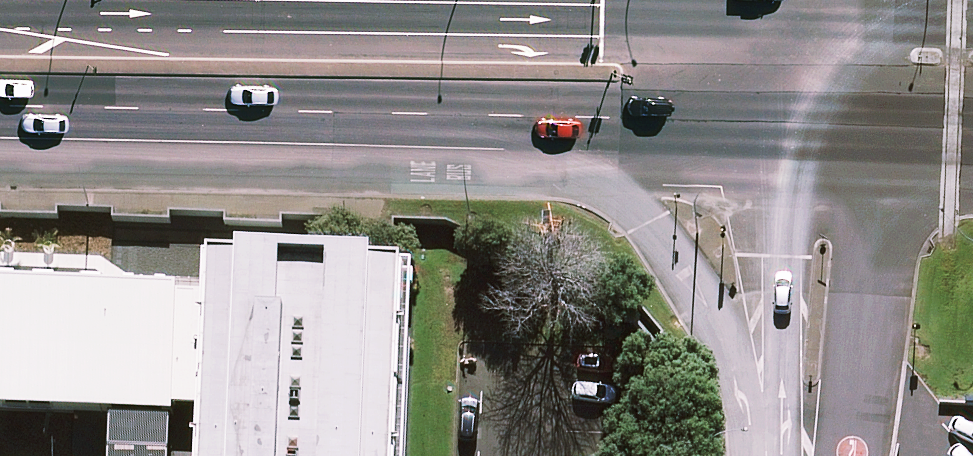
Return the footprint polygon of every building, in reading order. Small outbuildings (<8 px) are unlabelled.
[(0,217),(0,455),(60,455),(67,219),(0,217)] [(67,219),(60,455),(195,455),(202,254),(203,224),(67,219)] [(202,254),(195,455),(396,455),(403,260),(202,254)]
